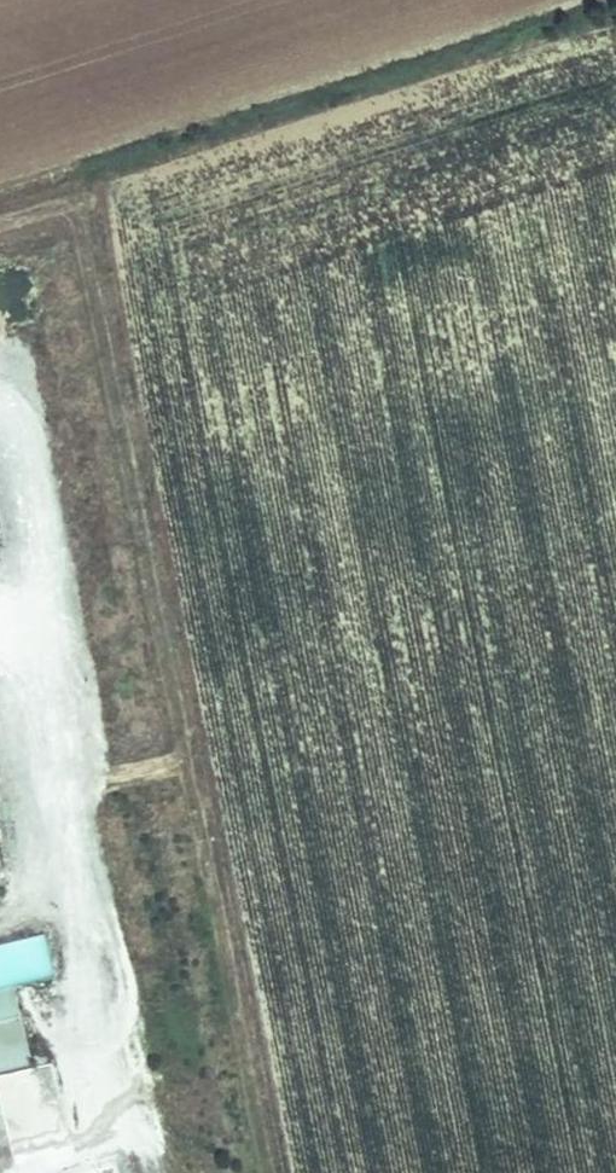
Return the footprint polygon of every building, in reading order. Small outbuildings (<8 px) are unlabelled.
[(54,978),(45,936),(0,945),(0,990),(54,978)] [(8,1162),(12,1162),(7,1140),(67,1128),(54,1061),(30,1065),(15,992),(0,995),(0,1172),(10,1172),(8,1162)]
